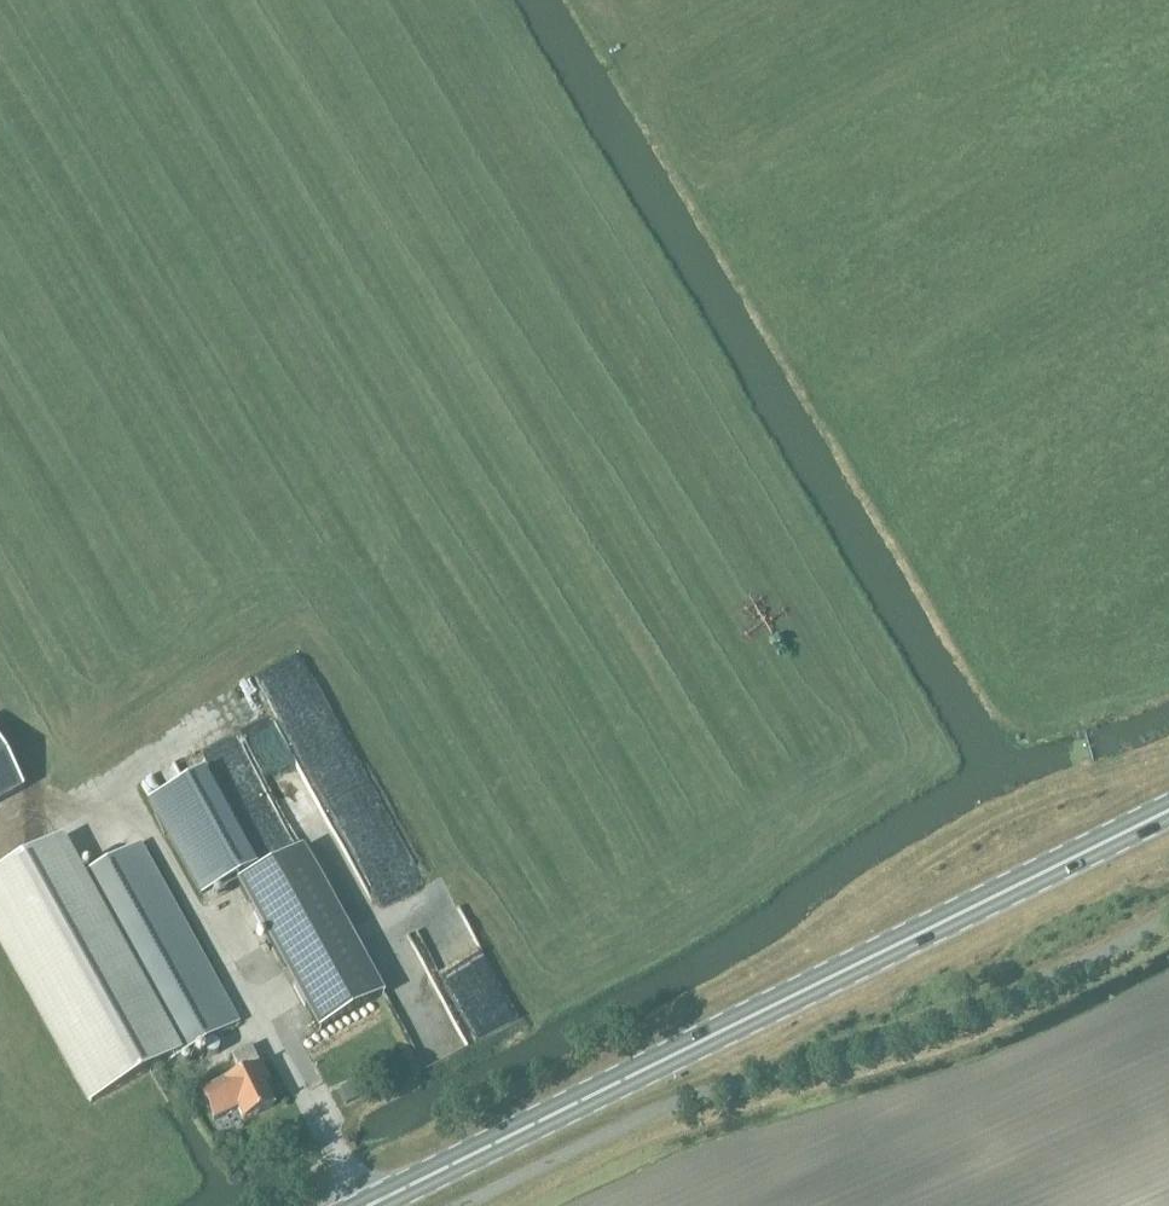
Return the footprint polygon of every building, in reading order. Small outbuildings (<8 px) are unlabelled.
[(20,773),(0,740),(0,785),(20,773)] [(149,799),(151,802),(202,895),(236,876),(257,864),(204,769),(149,799)] [(299,841),(257,864),(236,876),(317,1024),(381,989),(299,841)] [(23,979),(91,1102),(170,1059),(171,1061),(238,1024),(139,844),(72,881),(51,843),(0,871),(0,937),(23,979)] [(368,896),(388,889),(374,844),(353,851),(368,896)] [(342,852),(329,859),(342,885),(355,879),(342,852)] [(242,1075),(201,1094),(213,1121),(238,1109),(244,1121),(274,1107),(263,1084),(269,1081),(262,1066),(261,1066),(252,1047),(233,1056),(242,1075)]
